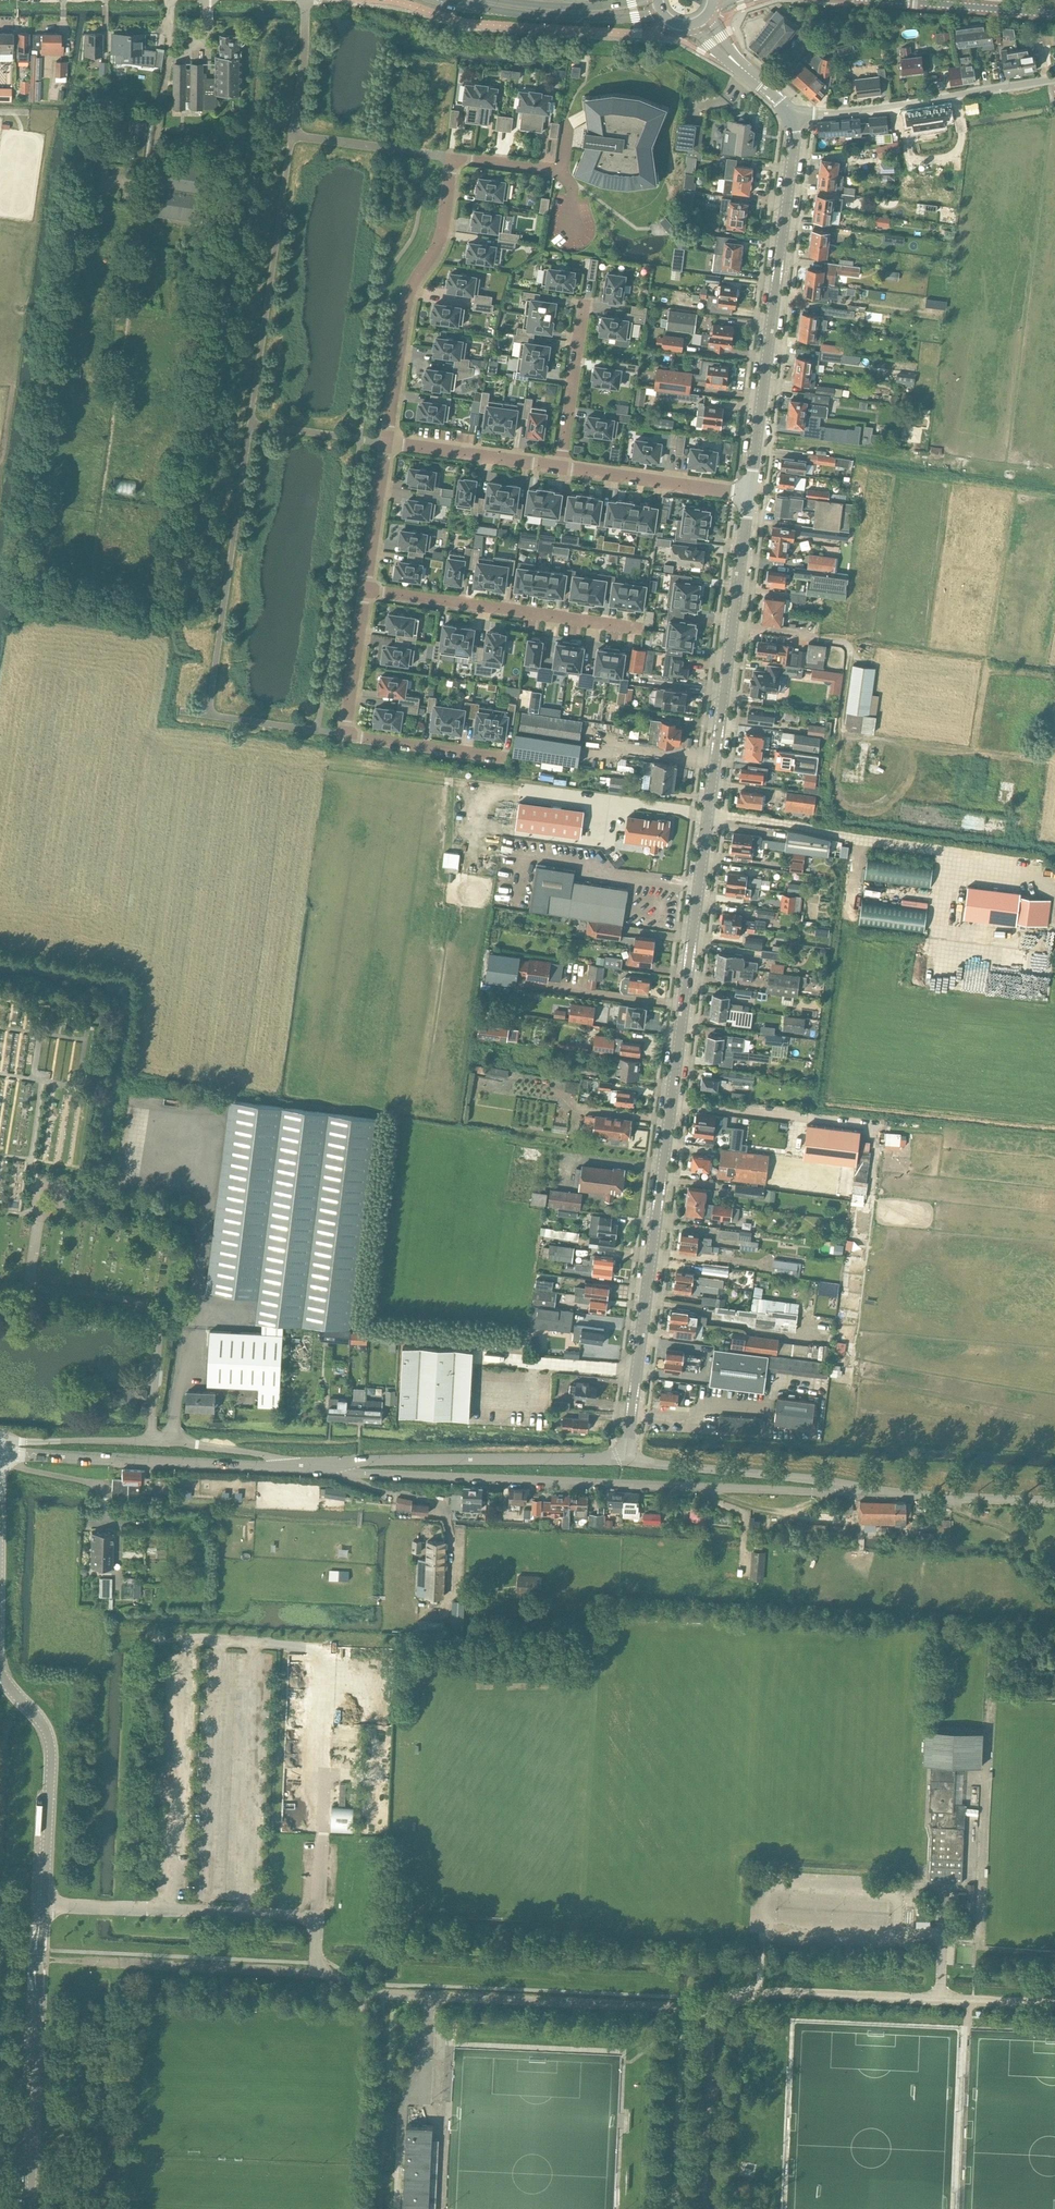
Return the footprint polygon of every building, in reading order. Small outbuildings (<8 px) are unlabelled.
[(749,45),(771,62),(798,27),(777,10),(774,13),(771,10),(764,19),(767,22),(749,45)] [(985,24),(957,27),(955,28),(961,66),(964,83),(976,82),(973,64),(970,45),(994,42),(993,42),(994,42),(993,28),(991,28),(991,26),(985,27),(985,24)] [(999,27),(993,28),(994,42),(1001,41),(999,27)] [(0,61),(13,61),(13,50),(13,32),(0,32),(0,61)] [(28,61),(29,33),(18,32),(17,61),(28,61)] [(936,33),(937,43),(953,42),(951,32),(936,33)] [(42,54),(63,54),(63,45),(60,45),(61,33),(42,33),(42,34),(34,34),(33,48),(42,49),(42,54)] [(101,56),(102,34),(85,33),(85,56),(101,56)] [(1043,41),(1041,33),(1034,34),(1035,42),(1043,41)] [(111,53),(113,53),(141,53),(141,46),(144,46),(144,34),(133,34),(133,35),(111,35),(111,36),(112,36),(112,52),(111,52),(111,53)] [(219,56),(241,56),(241,54),(241,53),(241,45),(243,42),(243,37),(241,35),(241,36),(241,35),(220,35),(220,44),(219,44),(219,50),(219,56)] [(787,75),(803,90),(816,76),(810,71),(826,54),(828,56),(832,51),(827,46),(825,48),(818,42),(812,49),(811,49),(787,75)] [(922,55),(911,56),(910,46),(903,47),(904,57),(902,57),(903,73),(924,70),(922,55)] [(1017,50),(1021,73),(1033,71),(1033,68),(1036,68),(1033,47),(1017,50)] [(160,72),(163,50),(164,49),(156,48),(153,66),(150,65),(149,71),(160,72)] [(1021,73),(1017,50),(1001,52),(1005,73),(1008,73),(1009,75),(1021,73)] [(30,54),(30,101),(35,101),(35,96),(36,86),(38,86),(39,81),(36,80),(37,55),(30,54)] [(241,56),(219,56),(215,56),(214,78),(214,93),(215,93),(240,93),(241,56)] [(820,76),(829,76),(831,59),(823,58),(820,76)] [(56,76),(66,76),(67,61),(56,61),(56,76)] [(99,76),(108,76),(108,62),(99,62),(99,76)] [(187,108),(188,69),(185,69),(185,65),(173,65),(173,99),(172,108),(187,108)] [(188,69),(187,108),(201,109),(201,108),(214,108),(220,102),(215,97),(215,93),(214,93),(214,78),(202,78),(202,65),(190,65),(190,69),(188,69)] [(572,65),(571,76),(580,77),(580,66),(572,65)] [(964,83),(961,66),(949,68),(951,85),(964,83)] [(887,82),(885,68),(878,69),(879,76),(856,79),(858,97),(881,94),(880,82),(887,82)] [(816,76),(803,90),(817,102),(824,94),(822,91),(823,90),(820,87),(823,83),(816,77),(817,77),(816,76)] [(29,93),(29,81),(20,81),(20,93),(21,93),(21,98),(28,98),(28,93),(29,93)] [(477,123),(482,85),(470,83),(469,85),(467,85),(466,90),(465,96),(464,102),(468,102),(466,122),(477,123)] [(494,86),(482,85),(477,123),(488,125),(491,105),(495,106),(497,89),(494,88),(494,86)] [(0,88),(0,102),(12,102),(12,88),(0,88)] [(531,130),(536,92),(524,90),(523,92),(521,92),(518,109),(522,109),(520,129),(531,130)] [(541,92),(536,92),(531,130),(542,131),(545,112),(549,113),(551,96),(541,94),(541,92)] [(653,137),(665,108),(639,98),(614,94),(587,98),(588,108),(590,120),(590,121),(591,130),(586,129),(585,140),(589,141),(577,171),(603,181),(628,184),(655,181),(651,150),(653,137)] [(948,105),(922,108),(924,118),(925,129),(946,125),(945,119),(950,118),(948,105)] [(922,108),(905,111),(907,125),(913,124),(914,130),(925,129),(924,118),(922,108)] [(452,109),(449,126),(457,127),(460,110),(452,109)] [(504,130),(506,116),(498,115),(496,129),(504,130)] [(887,129),(886,115),(869,117),(870,124),(867,124),(866,122),(860,123),(860,118),(818,122),(819,135),(845,132),(845,136),(861,134),(861,129),(870,128),(871,131),(887,129)] [(513,117),(506,116),(504,130),(511,131),(513,117)] [(721,150),(721,152),(736,154),(736,152),(755,154),(757,139),(754,139),(755,130),(754,130),(750,127),(751,123),(749,123),(741,118),(738,122),(729,121),(728,129),(739,131),(737,143),(723,141),(721,150)] [(134,136),(145,138),(148,122),(141,122),(139,134),(134,133),(134,136)] [(560,123),(552,122),(550,136),(558,137),(560,123)] [(692,151),(695,125),(703,126),(703,127),(704,127),(704,126),(695,125),(679,123),(676,149),(692,151),(697,152),(697,151),(696,151),(692,151)] [(882,143),(892,142),(891,134),(881,135),(882,143)] [(145,138),(134,136),(133,140),(139,140),(137,155),(143,156),(145,138)] [(868,150),(854,152),(855,161),(869,158),(868,150)] [(697,157),(688,156),(686,171),(695,173),(697,157)] [(727,158),(725,177),(732,178),(752,181),(752,179),(753,178),(754,174),(753,173),(753,168),(736,166),(737,159),(727,158)] [(820,171),(820,172),(837,174),(839,161),(822,159),(821,165),(819,166),(819,170),(820,171)] [(208,167),(166,161),(158,216),(200,222),(208,167)] [(818,175),(818,178),(819,180),(818,185),(842,188),(844,175),(837,174),(820,172),(820,173),(818,175)] [(686,173),(685,181),(693,182),(694,175),(686,173)] [(477,193),(478,194),(478,195),(508,199),(510,182),(496,180),(497,179),(489,178),(488,179),(480,178),(479,184),(478,183),(477,193)] [(751,182),(752,181),(732,178),(732,179),(725,179),(723,193),(732,194),(732,191),(750,194),(751,189),(752,188),(752,184),(751,182)] [(843,186),(842,193),(855,195),(856,188),(843,186)] [(854,201),(855,195),(842,193),(841,200),(854,201)] [(841,198),(834,197),(817,194),(816,200),(815,201),(814,205),(816,206),(815,207),(833,209),(839,210),(841,198)] [(542,197),(540,212),(548,213),(550,198),(542,197)] [(749,210),(747,208),(748,203),(731,201),(730,205),(727,204),(726,214),(746,216),(747,215),(748,214),(749,210)] [(944,205),(943,212),(956,214),(957,207),(944,205)] [(710,206),(709,216),(717,217),(717,207),(710,206)] [(831,223),(833,209),(815,207),(815,208),(814,210),(813,213),(814,215),(814,220),(831,223)] [(503,231),(505,215),(502,214),(492,213),(492,212),(484,210),(484,212),(475,210),(475,216),(473,216),(472,226),(473,226),(473,227),(499,231),(500,231),(499,239),(519,241),(520,234),(511,232),(503,231)] [(747,219),(746,217),(746,216),(726,214),(729,214),(727,227),(745,229),(746,224),(747,223),(747,219)] [(890,217),(876,215),(875,225),(889,227),(890,217)] [(719,231),(720,225),(704,222),(703,229),(719,231)] [(689,248),(691,228),(678,226),(676,247),(689,248)] [(828,244),(830,232),(813,229),(812,235),(811,236),(810,240),(811,241),(811,242),(828,244)] [(883,234),(882,242),(892,243),(893,235),(883,234)] [(742,248),(743,243),(736,242),(737,238),(717,236),(715,253),(741,256),(741,255),(743,254),(743,250),(742,248)] [(519,242),(519,241),(499,239),(498,246),(515,249),(516,241),(519,242)] [(477,260),(477,262),(485,263),(485,261),(493,263),(495,246),(471,242),(471,243),(470,243),(468,253),(469,253),(468,259),(477,260)] [(827,257),(828,244),(811,242),(811,243),(809,244),(809,248),(810,250),(809,255),(827,257)] [(715,253),(713,271),(736,274),(737,268),(740,269),(740,264),(742,262),(742,259),(741,257),(741,256),(715,253)] [(598,259),(590,258),(587,278),(595,279),(598,259)] [(853,265),(839,263),(825,262),(824,271),(808,269),(807,274),(805,275),(805,279),(806,281),(806,282),(822,284),(834,285),(836,273),(859,277),(861,267),(853,265)] [(558,269),(544,267),(542,284),(572,288),(572,287),(573,287),(575,277),(573,277),(574,271),(566,270),(566,269),(558,268),(558,269)] [(672,270),(671,278),(680,280),(681,272),(672,270)] [(885,279),(899,280),(899,272),(886,270),(885,279)] [(449,290),(475,294),(474,301),(480,302),(485,302),(491,303),(493,296),(478,294),(481,277),(467,275),(467,274),(459,273),(459,274),(451,273),(450,279),(449,278),(447,288),(449,289),(449,290)] [(625,284),(624,284),(625,276),(608,273),(605,298),(606,298),(606,299),(616,300),(616,299),(621,300),(623,292),(624,292),(625,284)] [(704,274),(703,281),(718,283),(719,276),(704,274)] [(839,287),(835,287),(835,286),(834,285),(822,284),(806,282),(806,283),(804,284),(804,288),(805,289),(804,295),(807,295),(806,298),(809,298),(808,300),(828,302),(830,302),(831,298),(838,299),(839,287)] [(738,289),(738,287),(719,285),(718,295),(736,298),(737,296),(738,295),(739,291),(738,289)] [(672,290),(669,306),(697,309),(699,298),(699,294),(672,290)] [(522,298),(527,298),(525,313),(552,317),(553,312),(554,312),(556,302),(539,300),(540,293),(523,291),(522,298)] [(736,299),(736,298),(718,295),(716,305),(735,308),(735,305),(737,304),(737,301),(736,299)] [(493,312),(494,304),(491,303),(485,302),(474,301),(473,309),(493,312)] [(436,303),(435,304),(434,304),(433,314),(434,314),(433,320),(441,321),(441,323),(449,324),(449,322),(463,324),(465,308),(436,303)] [(632,305),(631,313),(646,315),(647,307),(632,305)] [(821,313),(847,316),(848,315),(854,316),(854,311),(822,307),(821,313)] [(687,330),(687,331),(694,332),(696,313),(669,310),(667,328),(687,330)] [(646,315),(631,313),(626,312),(625,319),(603,316),(603,317),(602,317),(600,327),(602,327),(601,333),(609,334),(609,335),(617,337),(617,335),(630,337),(633,321),(645,322),(646,315)] [(518,327),(517,334),(534,336),(535,329),(551,332),(553,322),(552,322),(552,317),(525,313),(523,327),(518,327)] [(800,324),(800,326),(817,328),(819,315),(802,313),(801,318),(800,319),(799,323),(800,324)] [(870,314),(868,323),(879,325),(881,315),(870,314)] [(733,328),(733,326),(711,323),(711,330),(714,330),(713,335),(732,337),(732,334),(734,333),(734,329),(733,328)] [(816,336),(817,328),(800,326),(800,327),(799,328),(798,332),(799,333),(799,338),(808,340),(808,342),(819,344),(820,337),(816,336)] [(534,336),(517,334),(514,333),(513,340),(521,342),(519,356),(546,360),(547,355),(548,355),(549,345),(533,343),(534,336)] [(732,340),(732,337),(713,335),(702,333),(700,344),(709,345),(714,346),(714,350),(725,351),(726,347),(731,348),(731,347),(732,346),(733,342),(732,340)] [(683,338),(664,335),(662,348),(681,351),(683,338)] [(455,357),(454,364),(469,366),(470,359),(465,358),(467,341),(454,339),(454,338),(446,337),(446,338),(437,337),(437,343),(435,343),(434,352),(435,353),(435,354),(455,357)] [(821,343),(820,350),(843,353),(844,346),(821,343)] [(819,359),(842,362),(843,353),(820,350),(819,359)] [(547,365),(545,365),(546,360),(519,356),(517,371),(514,370),(513,377),(528,379),(529,372),(545,375),(547,365)] [(794,362),(794,366),(795,368),(795,369),(811,371),(813,358),(796,356),(796,361),(794,362)] [(727,377),(728,367),(721,366),(721,362),(702,360),(700,374),(727,377)] [(618,386),(621,370),(638,372),(639,364),(616,361),(615,369),(596,366),(596,367),(595,367),(593,377),(594,377),(594,383),(602,384),(602,385),(610,386),(610,385),(618,386)] [(469,366),(454,364),(453,372),(427,368),(427,369),(426,369),(425,379),(426,379),(425,385),(433,386),(433,387),(441,388),(441,387),(455,389),(456,379),(473,375),(474,367),(469,366)] [(694,373),(659,369),(657,368),(655,388),(689,393),(691,379),(693,379),(694,373)] [(810,379),(811,371),(795,369),(795,370),(793,371),(793,375),(794,376),(793,382),(802,383),(802,386),(815,387),(816,380),(810,379)] [(914,384),(915,375),(897,372),(896,382),(914,384)] [(700,374),(694,373),(693,379),(705,381),(705,380),(707,380),(706,386),(725,388),(727,377),(700,374)] [(815,394),(827,395),(842,397),(843,389),(834,388),(835,387),(817,385),(815,394)] [(859,387),(857,395),(867,398),(869,390),(859,387)] [(645,389),(638,388),(635,404),(642,405),(645,389)] [(655,396),(688,400),(689,393),(656,389),(655,396)] [(494,429),(494,428),(499,429),(503,402),(489,400),(490,392),(483,391),(480,411),(487,412),(484,428),(494,429)] [(827,405),(828,405),(829,395),(827,395),(815,394),(805,392),(804,401),(791,400),(790,405),(789,406),(788,410),(789,412),(789,413),(806,415),(815,416),(820,417),(820,416),(822,404),(827,405)] [(451,397),(431,394),(430,402),(423,401),(422,404),(420,404),(418,416),(427,417),(427,418),(434,419),(434,418),(448,420),(451,397)] [(526,397),(525,402),(523,417),(530,418),(527,434),(537,436),(538,434),(543,435),(547,408),(532,406),(533,398),(526,397)] [(478,424),(481,401),(473,400),(470,423),(478,424)] [(518,404),(503,402),(499,429),(504,430),(504,431),(514,432),(516,416),(523,417),(525,402),(518,401),(518,404)] [(699,402),(698,409),(697,415),(704,415),(722,418),(723,407),(704,405),(704,403),(699,402)] [(595,435),(603,436),(603,435),(616,437),(619,420),(631,422),(632,414),(605,410),(604,418),(589,415),(589,417),(588,417),(586,426),(587,427),(586,432),(595,434),(595,435)] [(815,416),(806,415),(789,413),(789,414),(788,415),(787,419),(788,420),(787,426),(801,427),(800,434),(802,436),(819,438),(859,443),(861,425),(855,424),(854,429),(847,428),(847,430),(819,426),(820,417),(815,416)] [(720,429),(722,418),(704,415),(697,415),(696,420),(696,425),(703,426),(703,427),(720,429)] [(673,420),(653,417),(651,427),(671,430),(673,420)] [(676,448),(678,433),(670,432),(668,447),(676,448)] [(683,454),(686,434),(678,433),(676,448),(675,453),(683,454)] [(871,436),(870,442),(871,442),(884,443),(885,435),(871,433),(871,436)] [(634,456),(642,457),(642,458),(650,460),(650,458),(659,460),(661,443),(636,439),(636,442),(635,442),(633,453),(634,453),(634,456)] [(698,465),(698,466),(706,468),(706,466),(714,468),(715,465),(716,465),(717,454),(716,454),(717,451),(692,447),(690,464),(698,465)] [(851,459),(818,455),(808,454),(807,461),(850,467),(851,459)] [(807,461),(782,458),(780,469),(799,472),(799,471),(805,472),(807,461)] [(411,467),(409,479),(412,480),(412,482),(413,483),(413,484),(415,484),(418,484),(417,492),(432,494),(441,496),(443,487),(438,487),(440,472),(426,470),(427,468),(420,468),(420,469),(411,467)] [(780,473),(778,487),(804,490),(805,482),(794,481),(794,478),(804,479),(811,480),(812,476),(804,475),(795,474),(795,475),(780,473)] [(478,514),(478,512),(480,497),(473,496),(476,480),(466,478),(466,479),(461,479),(457,506),(472,508),(471,513),(478,514)] [(850,481),(840,480),(839,488),(849,489),(850,481)] [(499,483),(490,482),(487,498),(480,497),(478,512),(485,513),(486,510),(500,512),(504,485),(499,484),(499,483)] [(519,486),(509,484),(509,486),(504,485),(500,512),(515,514),(514,517),(521,518),(523,503),(517,502),(519,486)] [(542,514),(546,491),(546,489),(543,488),(538,487),(537,490),(529,488),(526,511),(542,514)] [(554,490),(549,489),(546,489),(546,491),(542,514),(557,516),(558,516),(560,505),(562,493),(554,492),(554,490)] [(806,497),(829,499),(830,493),(830,492),(808,489),(806,497)] [(406,502),(404,514),(413,515),(413,516),(420,517),(420,516),(434,518),(436,503),(451,505),(452,497),(441,496),(432,494),(417,492),(416,500),(409,499),(409,502),(406,502)] [(582,519),(586,497),(586,494),(583,494),(582,494),(578,493),(577,495),(569,494),(568,506),(560,505),(558,516),(557,516),(557,521),(566,522),(567,520),(582,522),(583,519),(582,519)] [(594,495),(589,495),(586,494),(586,497),(582,519),(583,519),(597,522),(596,527),(606,528),(607,526),(606,525),(608,512),(607,512),(600,511),(602,499),(594,498),(594,495)] [(853,503),(843,502),(803,497),(803,498),(789,496),(788,497),(777,496),(774,513),(792,516),(793,508),(807,509),(815,510),(813,527),(850,531),(853,503)] [(622,528),(625,502),(626,500),(623,500),(617,499),(617,501),(609,500),(607,512),(608,512),(606,525),(607,526),(621,528),(622,528)] [(641,505),(635,504),(634,504),(634,502),(630,501),(628,501),(626,500),(625,502),(622,528),(621,528),(621,530),(638,533),(638,528),(638,527),(641,505)] [(654,530),(657,507),(650,506),(650,503),(644,502),(644,505),(641,505),(638,527),(638,528),(654,530)] [(710,523),(711,513),(709,513),(709,510),(695,508),(695,506),(685,505),(683,519),(678,519),(708,523),(710,523)] [(660,513),(659,521),(666,522),(668,508),(661,507),(660,513)] [(706,536),(708,523),(678,519),(675,539),(696,542),(697,535),(706,536)] [(771,538),(793,541),(794,529),(773,526),(771,538)] [(408,554),(423,556),(424,549),(429,550),(432,534),(417,532),(418,531),(411,530),(411,531),(402,530),(400,542),(403,542),(403,546),(409,547),(408,554)] [(657,537),(656,544),(670,546),(671,539),(657,537)] [(793,541),(771,538),(769,559),(785,561),(787,540),(793,541)] [(518,547),(527,548),(528,540),(519,539),(518,547)] [(678,558),(677,562),(692,564),(692,570),(700,571),(701,565),(702,566),(704,550),(689,548),(690,546),(673,544),(671,557),(678,558)] [(450,552),(446,579),(451,580),(451,581),(461,583),(463,566),(470,567),(473,548),(466,547),(465,554),(450,552)] [(570,548),(562,547),(560,555),(568,556),(570,548)] [(473,548),(470,567),(477,568),(475,585),(485,586),(485,585),(490,586),(493,558),(479,556),(480,549),(473,548)] [(423,556),(408,554),(407,562),(400,561),(400,564),(397,564),(395,576),(404,577),(404,579),(411,580),(411,578),(420,580),(423,556)] [(809,554),(807,568),(835,572),(836,558),(809,554)] [(493,558),(490,586),(494,586),(494,588),(504,589),(506,573),(513,574),(515,559),(508,558),(494,556),(493,558)] [(632,566),(634,557),(626,556),(625,565),(632,566)] [(641,558),(634,557),(632,566),(640,567),(641,558)] [(531,592),(534,569),(535,569),(536,564),(519,561),(515,589),(523,591),(522,593),(528,594),(528,591),(531,592)] [(586,602),(587,600),(590,577),(589,577),(575,575),(576,570),(566,568),(565,573),(566,573),(564,584),(565,585),(572,586),(570,597),(578,599),(578,601),(584,602),(586,602)] [(848,575),(813,570),(795,568),(794,578),(808,580),(806,595),(845,600),(848,575)] [(547,596),(547,594),(550,571),(535,569),(534,569),(531,592),(539,593),(538,595),(544,596),(547,596)] [(547,596),(549,596),(551,597),(555,597),(555,595),(563,596),(565,585),(564,584),(566,573),(565,573),(550,571),(547,594),(547,596)] [(766,578),(766,582),(767,583),(767,585),(784,588),(785,579),(789,578),(790,574),(786,573),(769,571),(768,578),(766,578)] [(586,602),(589,603),(590,603),(595,603),(595,601),(603,602),(605,590),(612,591),(613,591),(614,580),(615,580),(615,575),(590,572),(589,577),(590,577),(587,600),(586,602)] [(691,583),(692,576),(671,573),(669,590),(669,593),(698,597),(699,593),(700,584),(691,583)] [(626,608),(627,606),(630,583),(629,583),(615,580),(614,580),(613,591),(612,591),(610,603),(618,604),(618,607),(624,608),(626,608)] [(626,608),(629,608),(635,609),(635,607),(643,608),(647,582),(630,580),(629,583),(630,583),(627,606),(626,608)] [(699,607),(701,597),(698,597),(669,593),(667,606),(669,606),(668,613),(684,615),(685,608),(697,610),(697,607),(699,607)] [(792,601),(805,603),(806,596),(796,594),(790,594),(789,599),(765,596),(764,602),(763,603),(763,607),(764,608),(763,609),(783,612),(790,613),(791,611),(792,603),(792,601)] [(782,626),(783,612),(763,609),(763,611),(762,612),(762,615),(762,617),(762,623),(782,626)] [(695,626),(695,625),(695,623),(683,621),(684,615),(668,613),(667,621),(668,621),(666,632),(693,636),(696,636),(697,626),(695,626)] [(396,638),(416,641),(419,618),(405,616),(405,615),(399,614),(399,615),(390,614),(388,626),(391,626),(390,630),(397,631),(396,638)] [(441,653),(455,655),(459,628),(454,627),(454,626),(444,624),(442,641),(435,640),(432,659),(439,660),(441,653)] [(474,629),(464,627),(464,628),(459,628),(455,655),(470,657),(469,659),(477,661),(479,646),(471,645),(474,629)] [(489,632),(488,632),(486,647),(479,646),(477,661),(484,662),(485,656),(501,659),(502,650),(504,651),(505,643),(504,643),(505,634),(499,633),(499,632),(489,631),(489,632)] [(692,649),(693,636),(666,632),(664,631),(662,645),(667,646),(666,653),(682,655),(683,648),(692,649)] [(527,653),(525,668),(538,670),(539,666),(541,655),(541,653),(541,651),(543,641),(540,640),(540,638),(536,637),(532,637),(532,639),(529,638),(527,653)] [(416,641),(396,638),(395,646),(388,645),(388,648),(385,648),(383,660),(392,661),(392,662),(399,663),(399,662),(408,663),(411,640),(416,641)] [(554,668),(553,672),(567,674),(567,672),(571,642),(563,641),(563,643),(557,642),(557,643),(555,653),(555,654),(555,657),(554,664),(553,668),(554,668)] [(571,642),(567,672),(580,674),(580,672),(581,672),(582,661),(583,657),(584,646),(578,646),(578,643),(571,642)] [(758,642),(757,654),(775,657),(776,653),(783,654),(781,663),(797,665),(798,653),(792,652),(793,646),(758,642)] [(806,651),(805,665),(819,667),(823,668),(826,645),(808,642),(807,650),(806,650),(806,651)] [(595,674),(594,678),(607,680),(612,648),(605,647),(604,647),(604,649),(598,648),(598,649),(596,659),(596,661),(596,663),(595,670),(594,674),(595,674)] [(612,648),(607,680),(621,682),(621,678),(622,678),(623,667),(624,663),(625,652),(619,651),(620,649),(612,648)] [(646,650),(633,648),(631,659),(644,661),(646,650)] [(805,665),(806,651),(800,650),(798,664),(805,665)] [(685,657),(665,654),(663,669),(663,675),(687,678),(689,667),(684,666),(685,657)] [(643,672),(644,661),(631,659),(630,670),(643,672)] [(752,678),(751,685),(752,685),(751,695),(763,696),(764,690),(778,692),(778,690),(780,688),(781,684),(779,682),(780,675),(801,678),(802,666),(782,664),(781,668),(771,667),(767,666),(766,673),(754,671),(753,678),(752,678)] [(879,695),(872,694),(873,685),(876,667),(873,667),(853,665),(846,712),(847,712),(845,723),(851,730),(862,731),(864,715),(876,716),(879,695)] [(538,671),(537,679),(538,679),(544,680),(546,667),(539,666),(538,670),(538,671)] [(546,667),(544,680),(550,681),(552,681),(553,673),(553,672),(554,668),(553,668),(546,667)] [(843,673),(813,668),(811,678),(832,681),(831,686),(841,687),(843,673)] [(580,674),(578,685),(579,685),(586,686),(587,673),(581,672),(580,672),(580,674)] [(587,673),(586,686),(592,687),(593,687),(594,678),(595,674),(594,674),(587,673)] [(399,702),(419,705),(420,697),(404,695),(407,678),(398,677),(399,676),(391,675),(390,676),(382,675),(381,681),(380,680),(379,690),(380,691),(380,692),(400,695),(399,702)] [(621,682),(619,691),(626,692),(627,692),(629,679),(622,678),(621,678),(621,682)] [(657,688),(656,698),(664,699),(663,706),(684,709),(686,692),(657,688)] [(525,692),(522,712),(583,721),(585,702),(542,695),(525,692)] [(434,711),(432,728),(442,729),(442,728),(447,729),(450,707),(435,705),(436,697),(429,696),(427,710),(434,711)] [(464,709),(450,707),(447,729),(451,729),(451,730),(461,732),(464,716),(470,717),(472,702),(465,701),(464,709)] [(418,713),(419,705),(399,702),(398,710),(378,707),(377,708),(376,708),(375,718),(376,718),(375,724),(384,725),(383,726),(391,727),(391,726),(400,727),(402,711),(418,713)] [(485,735),(485,734),(490,735),(494,708),(479,706),(480,703),(472,702),(470,717),(477,718),(475,734),(485,735)] [(516,703),(509,702),(508,710),(494,708),(490,735),(495,736),(494,737),(504,738),(507,722),(513,723),(516,703)] [(773,725),(775,709),(766,708),(766,712),(749,710),(748,722),(764,724),(773,725)] [(519,732),(522,733),(580,741),(583,721),(522,712),(519,732)] [(650,732),(654,732),(680,736),(682,726),(676,725),(677,719),(668,718),(667,722),(651,720),(650,732)] [(809,726),(807,736),(824,738),(826,728),(809,726)] [(680,736),(654,732),(653,737),(650,736),(650,740),(652,740),(652,744),(673,747),(674,745),(679,745),(680,736)] [(745,746),(762,748),(764,735),(746,732),(745,746)] [(513,754),(522,756),(577,765),(581,743),(516,733),(513,754)] [(794,735),(782,733),(781,742),(793,743),(794,735)] [(823,752),(824,739),(794,735),(793,743),(792,747),(823,752)] [(762,748),(745,746),(743,759),(760,761),(762,748)] [(773,754),(778,755),(776,768),(816,773),(818,757),(778,751),(779,750),(774,750),(773,754)] [(644,774),(675,778),(676,766),(644,761),(642,774),(644,774)] [(741,769),(740,780),(742,781),(766,784),(768,767),(748,764),(748,770),(741,769)] [(817,794),(818,787),(819,786),(816,786),(817,775),(805,773),(803,786),(805,786),(804,792),(817,794)] [(675,778),(644,774),(642,787),(673,791),(675,778)] [(610,778),(609,787),(623,789),(624,780),(610,778)] [(763,793),(758,792),(741,790),(740,795),(738,795),(737,804),(756,806),(761,807),(763,793)] [(787,793),(784,810),(793,812),(793,815),(803,817),(804,813),(813,814),(816,796),(787,793)] [(519,802),(515,828),(581,837),(584,810),(519,802)] [(626,841),(640,843),(652,845),(651,852),(657,853),(658,846),(662,847),(662,843),(667,844),(669,821),(670,820),(659,819),(659,820),(628,816),(626,834),(625,840),(626,840),(626,841)] [(786,843),(785,850),(828,856),(830,839),(798,832),(788,830),(786,843)] [(785,850),(786,843),(761,839),(761,836),(752,835),(733,832),(732,843),(756,846),(760,847),(768,848),(785,850)] [(756,846),(732,843),(730,854),(738,855),(738,859),(752,860),(753,854),(754,854),(756,846)] [(792,852),(790,871),(803,873),(805,854),(792,852)] [(868,856),(865,880),(931,887),(934,864),(868,856)] [(574,882),(575,871),(536,865),(530,911),(622,924),(627,890),(574,882)] [(727,884),(746,886),(761,888),(762,879),(754,878),(753,880),(747,879),(747,875),(728,873),(727,884)] [(761,888),(746,886),(727,884),(725,895),(744,897),(745,893),(752,894),(753,893),(760,894),(761,888)] [(1021,893),(968,886),(964,917),(1017,924),(1017,922),(1036,924),(1040,898),(1020,896),(1021,893)] [(794,912),(796,896),(785,895),(783,910),(794,912)] [(862,899),(859,924),(924,933),(927,907),(862,899)] [(758,910),(757,916),(774,919),(774,912),(758,910)] [(741,927),(747,927),(755,928),(764,929),(764,928),(765,928),(766,921),(755,920),(755,922),(742,920),(742,916),(723,913),(722,924),(741,927)] [(622,926),(588,922),(589,920),(578,919),(576,931),(587,932),(586,934),(620,939),(622,926)] [(741,927),(722,924),(720,935),(739,937),(741,927)] [(630,949),(652,952),(654,939),(636,937),(634,949),(630,949)] [(746,937),(745,946),(752,947),(762,948),(763,939),(746,937)] [(652,952),(630,949),(628,962),(651,965),(652,952)] [(783,952),(762,949),(761,957),(783,960),(783,952)] [(489,951),(485,975),(485,981),(510,984),(516,985),(517,975),(521,976),(527,977),(526,980),(547,983),(547,980),(560,982),(563,964),(530,960),(529,963),(520,961),(520,956),(514,955),(489,951)] [(719,953),(717,965),(754,969),(757,970),(758,962),(745,960),(743,954),(736,953),(734,955),(719,953)] [(596,965),(596,966),(608,968),(608,967),(622,968),(623,958),(606,956),(604,966),(596,965)] [(771,963),(770,972),(783,974),(784,964),(771,963)] [(590,965),(588,979),(602,981),(603,973),(607,973),(608,968),(596,966),(590,965)] [(754,970),(754,969),(717,965),(715,976),(752,981),(754,970)] [(766,992),(796,996),(799,976),(783,974),(770,972),(769,972),(766,992)] [(631,977),(631,978),(625,977),(621,980),(620,989),(623,993),(631,995),(633,993),(634,992),(647,993),(649,979),(631,977)] [(751,991),(735,989),(734,996),(750,998),(751,991)] [(749,1010),(749,1006),(743,1006),(743,1005),(729,1003),(730,996),(713,994),(712,1006),(749,1010)] [(595,1007),(571,1003),(570,1010),(555,1008),(554,1017),(569,1019),(568,1020),(593,1024),(595,1007)] [(645,1013),(645,1012),(646,1008),(620,1004),(617,1022),(643,1025),(644,1020),(645,1013)] [(712,1006),(710,1017),(726,1019),(733,1020),(732,1024),(751,1026),(753,1011),(749,1010),(712,1006)] [(787,1016),(786,1026),(803,1028),(805,1018),(796,1017),(787,1016)] [(517,1030),(480,1024),(479,1035),(516,1041),(517,1030)] [(708,1036),(706,1047),(723,1049),(743,1052),(744,1048),(745,1037),(724,1034),(724,1038),(708,1036)] [(766,1034),(765,1043),(772,1044),(771,1053),(781,1054),(781,1051),(787,1052),(789,1037),(766,1034)] [(640,1045),(622,1042),(622,1039),(594,1036),(592,1053),(612,1055),(612,1052),(639,1056),(640,1045)] [(706,1047),(705,1058),(720,1060),(719,1065),(732,1066),(733,1058),(749,1060),(749,1052),(743,1052),(723,1049),(706,1047)] [(638,1061),(621,1059),(620,1071),(616,1070),(615,1076),(636,1079),(638,1061)] [(485,1073),(486,1067),(474,1064),(473,1071),(485,1073)] [(582,1064),(581,1071),(596,1073),(596,1066),(582,1064)] [(516,1071),(488,1066),(486,1075),(507,1079),(507,1078),(514,1079),(516,1071)] [(744,1074),(730,1073),(720,1071),(719,1078),(740,1081),(739,1082),(733,1081),(732,1086),(742,1087),(743,1081),(754,1082),(755,1076),(744,1074)] [(703,1077),(701,1088),(717,1090),(718,1084),(726,1085),(727,1080),(703,1077)] [(580,1082),(567,1080),(565,1091),(572,1092),(571,1094),(578,1095),(580,1082)] [(600,1082),(599,1089),(610,1090),(611,1083),(600,1082)] [(617,1090),(615,1104),(633,1106),(635,1092),(617,1090)] [(262,1333),(283,1334),(283,1323),(349,1327),(376,1118),(236,1101),(230,1100),(207,1291),(212,1292),(256,1298),(255,1322),(262,1322),(262,1333)] [(696,1124),(722,1128),(722,1127),(725,1128),(726,1120),(718,1119),(718,1116),(697,1113),(696,1124)] [(629,1138),(631,1120),(585,1114),(584,1121),(583,1129),(594,1130),(593,1133),(612,1136),(611,1142),(620,1143),(621,1137),(629,1138)] [(722,1128),(696,1124),(694,1135),(715,1138),(716,1133),(721,1134),(722,1128)] [(855,1164),(857,1149),(859,1131),(807,1124),(802,1158),(855,1164)] [(721,1149),(718,1177),(765,1183),(769,1155),(721,1149)] [(855,1164),(852,1193),(856,1193),(855,1202),(863,1203),(864,1194),(866,1194),(868,1182),(867,1182),(871,1151),(857,1149),(855,1164)] [(693,1155),(692,1161),(691,1161),(690,1167),(692,1167),(691,1168),(709,1171),(711,1158),(693,1155)] [(583,1165),(582,1169),(580,1188),(580,1190),(607,1194),(606,1201),(613,1202),(614,1195),(617,1195),(618,1192),(622,1193),(625,1170),(614,1168),(614,1170),(583,1165)] [(580,1188),(582,1169),(576,1168),(574,1187),(580,1188)] [(776,1189),(736,1184),(734,1195),(764,1199),(764,1200),(775,1201),(776,1189)] [(686,1200),(705,1202),(706,1190),(689,1187),(688,1193),(687,1193),(686,1200)] [(551,1190),(548,1205),(580,1210),(582,1194),(551,1190)] [(533,1192),(531,1204),(545,1206),(547,1194),(533,1192)] [(705,1202),(686,1200),(685,1207),(686,1208),(685,1213),(703,1215),(705,1202)] [(713,1204),(712,1218),(731,1221),(731,1220),(738,1221),(740,1208),(713,1204)] [(593,1215),(590,1233),(598,1234),(616,1237),(618,1223),(611,1222),(612,1217),(600,1215),(600,1216),(593,1215)] [(580,1233),(542,1228),(541,1235),(579,1241),(580,1233)] [(719,1229),(718,1237),(742,1240),(741,1248),(757,1250),(758,1242),(751,1241),(752,1231),(740,1230),(739,1231),(719,1229)] [(681,1242),(711,1246),(712,1238),(703,1237),(703,1240),(698,1239),(698,1233),(682,1231),(681,1242)] [(589,1246),(615,1249),(616,1238),(590,1235),(589,1246)] [(712,1246),(711,1246),(681,1242),(679,1253),(695,1255),(696,1254),(699,1255),(700,1254),(702,1253),(702,1251),(712,1252),(712,1246)] [(550,1247),(548,1258),(566,1261),(572,1261),(574,1247),(551,1244),(550,1247)] [(583,1259),(582,1264),(612,1267),(614,1258),(595,1255),(593,1255),(591,1256),(591,1258),(590,1260),(586,1260),(583,1259)] [(774,1260),(772,1273),(799,1276),(801,1263),(774,1260)] [(593,1275),(611,1277),(612,1267),(582,1264),(577,1263),(576,1270),(593,1272),(593,1275)] [(703,1265),(702,1273),(718,1275),(719,1267),(703,1265)] [(676,1281),(719,1286),(723,1287),(724,1279),(699,1276),(699,1279),(693,1278),(693,1272),(677,1270),(676,1281)] [(537,1278),(535,1288),(537,1288),(552,1290),(553,1280),(538,1279),(537,1278)] [(719,1286),(676,1281),(674,1292),(691,1294),(691,1293),(700,1294),(700,1290),(718,1293),(719,1286)] [(581,1295),(608,1299),(610,1285),(593,1283),(586,1282),(585,1288),(576,1287),(575,1294),(581,1295)] [(536,1291),(534,1304),(535,1304),(554,1307),(556,1293),(537,1291),(536,1291)] [(581,1295),(581,1302),(590,1303),(589,1310),(606,1313),(608,1299),(581,1295)] [(701,1304),(716,1306),(724,1307),(725,1299),(702,1296),(701,1304)] [(573,1311),(558,1309),(533,1306),(530,1326),(571,1332),(573,1311)] [(747,1322),(748,1323),(749,1311),(716,1306),(715,1312),(723,1313),(722,1318),(747,1322)] [(696,1323),(702,1324),(706,1324),(707,1317),(688,1314),(689,1312),(672,1309),(671,1320),(696,1323)] [(748,1323),(749,1325),(776,1329),(778,1311),(766,1310),(766,1313),(749,1311),(748,1323)] [(778,1311),(776,1329),(795,1331),(798,1314),(778,1311)] [(696,1323),(671,1320),(669,1330),(674,1331),(674,1335),(694,1338),(696,1323)] [(582,1335),(581,1341),(603,1343),(604,1329),(583,1326),(577,1326),(576,1334),(582,1335)] [(279,1408),(283,1339),(283,1334),(262,1333),(210,1330),(207,1385),(259,1387),(258,1407),(279,1408)] [(329,1330),(320,1330),(319,1340),(351,1343),(352,1332),(329,1330)] [(356,1332),(352,1332),(351,1343),(362,1343),(362,1339),(356,1338),(356,1332)] [(732,1333),(730,1347),(745,1349),(747,1334),(732,1333)] [(779,1339),(747,1334),(745,1349),(777,1354),(779,1339)] [(396,1351),(397,1338),(382,1337),(382,1344),(389,1344),(388,1351),(396,1351)] [(807,1357),(809,1343),(793,1341),(791,1355),(807,1357)] [(477,1390),(472,1385),(473,1350),(403,1346),(399,1415),(470,1419),(471,1395),(477,1390)] [(767,1368),(769,1354),(714,1347),(710,1384),(764,1390),(767,1368)] [(666,1359),(700,1364),(701,1357),(683,1354),(683,1351),(667,1349),(666,1359)] [(769,1354),(767,1368),(828,1375),(829,1362),(769,1354)] [(700,1364),(666,1359),(664,1370),(680,1372),(681,1369),(699,1371),(700,1364)] [(563,1397),(584,1400),(584,1397),(595,1398),(597,1385),(590,1384),(591,1375),(566,1373),(563,1397)] [(137,1397),(145,1398),(146,1390),(135,1388),(135,1390),(117,1388),(115,1402),(129,1404),(130,1401),(137,1402),(137,1397)] [(662,1389),(660,1402),(677,1405),(677,1404),(683,1405),(685,1392),(679,1391),(662,1389)] [(386,1403),(394,1404),(394,1395),(394,1390),(387,1390),(386,1403)] [(215,1392),(188,1391),(187,1409),(214,1410),(215,1392)] [(778,1396),(775,1423),(811,1427),(815,1401),(778,1396)] [(346,1418),(364,1419),(365,1401),(353,1400),(354,1397),(348,1397),(348,1399),(346,1418)] [(346,1418),(348,1399),(330,1398),(330,1405),(329,1405),(329,1417),(346,1418)] [(381,1420),(382,1403),(382,1400),(365,1399),(365,1401),(364,1419),(381,1420)] [(720,1415),(718,1433),(762,1435),(763,1418),(720,1415)] [(563,1417),(562,1429),(588,1431),(588,1419),(563,1417)] [(122,1469),(122,1481),(113,1480),(113,1496),(129,1497),(129,1493),(139,1494),(139,1488),(140,1481),(141,1476),(144,1477),(145,1470),(141,1470),(141,1469),(122,1469)] [(464,1486),(464,1487),(463,1499),(464,1499),(463,1508),(480,1509),(481,1500),(482,1500),(482,1487),(464,1486)] [(346,1491),(326,1488),(326,1489),(321,1488),(320,1494),(325,1495),(325,1496),(345,1499),(346,1491)] [(530,1489),(510,1488),(509,1509),(520,1510),(521,1500),(527,1501),(527,1496),(530,1496),(530,1489)] [(613,1512),(623,1512),(624,1492),(613,1491),(614,1492),(609,1492),(608,1501),(613,1502),(613,1512)] [(638,1510),(638,1493),(624,1492),(623,1512),(623,1515),(640,1516),(640,1510),(638,1510)] [(544,1502),(544,1513),(564,1514),(564,1506),(570,1507),(570,1495),(552,1494),(552,1500),(552,1503),(544,1502)] [(586,1516),(587,1507),(588,1496),(570,1495),(570,1507),(576,1507),(575,1516),(586,1516)] [(397,1496),(397,1504),(411,1507),(411,1499),(397,1496)] [(541,1500),(533,1500),(532,1513),(541,1514),(541,1500)] [(910,1508),(911,1502),(906,1502),(860,1500),(860,1522),(866,1522),(866,1529),(875,1529),(875,1523),(910,1524),(910,1519),(906,1519),(906,1508),(910,1508)] [(411,1511),(429,1513),(430,1504),(412,1502),(411,1511)] [(841,1503),(843,1514),(854,1513),(853,1502),(841,1503)] [(705,1522),(707,1510),(691,1508),(690,1520),(705,1522)] [(604,1513),(590,1513),(589,1524),(604,1525),(604,1513)] [(644,1513),(644,1522),(655,1522),(655,1513),(644,1513)] [(750,1517),(750,1525),(759,1525),(759,1520),(754,1520),(754,1517),(750,1517)] [(829,1533),(829,1524),(814,1524),(796,1523),(796,1531),(814,1532),(829,1533)] [(829,1524),(829,1533),(846,1533),(853,1534),(854,1525),(829,1524)] [(92,1546),(91,1567),(105,1568),(105,1572),(112,1572),(112,1568),(113,1532),(92,1532),(92,1546)] [(418,1595),(443,1597),(446,1542),(428,1541),(427,1559),(419,1559),(418,1595)] [(751,1551),(750,1579),(764,1580),(765,1551),(751,1551)] [(338,1572),(338,1580),(348,1580),(349,1572),(338,1572)] [(516,1592),(520,1592),(538,1593),(539,1575),(522,1574),(517,1574),(516,1592)] [(112,1586),(100,1586),(99,1597),(111,1598),(112,1586)] [(134,1597),(145,1598),(145,1587),(135,1587),(134,1597)] [(453,1625),(464,1625),(465,1606),(455,1605),(453,1625)] [(416,1631),(441,1632),(442,1623),(416,1622),(416,1631)] [(930,1881),(939,1882),(962,1883),(964,1827),(965,1804),(954,1803),(955,1773),(963,1773),(963,1765),(982,1766),(983,1731),(925,1729),(923,1763),(931,1764),(929,1810),(931,1810),(930,1826),(932,1826),(930,1865),(930,1881)] [(332,1806),(331,1829),(353,1830),(354,1807),(332,1806)] [(958,1910),(965,1910),(966,1893),(958,1892),(958,1910)] [(930,1903),(917,1903),(917,1916),(929,1916),(930,1916),(930,1903)] [(432,2139),(433,2125),(407,2124),(403,2208),(429,2208),(432,2139)] [(429,2208),(438,2208),(441,2139),(439,2139),(432,2139),(429,2208)]
